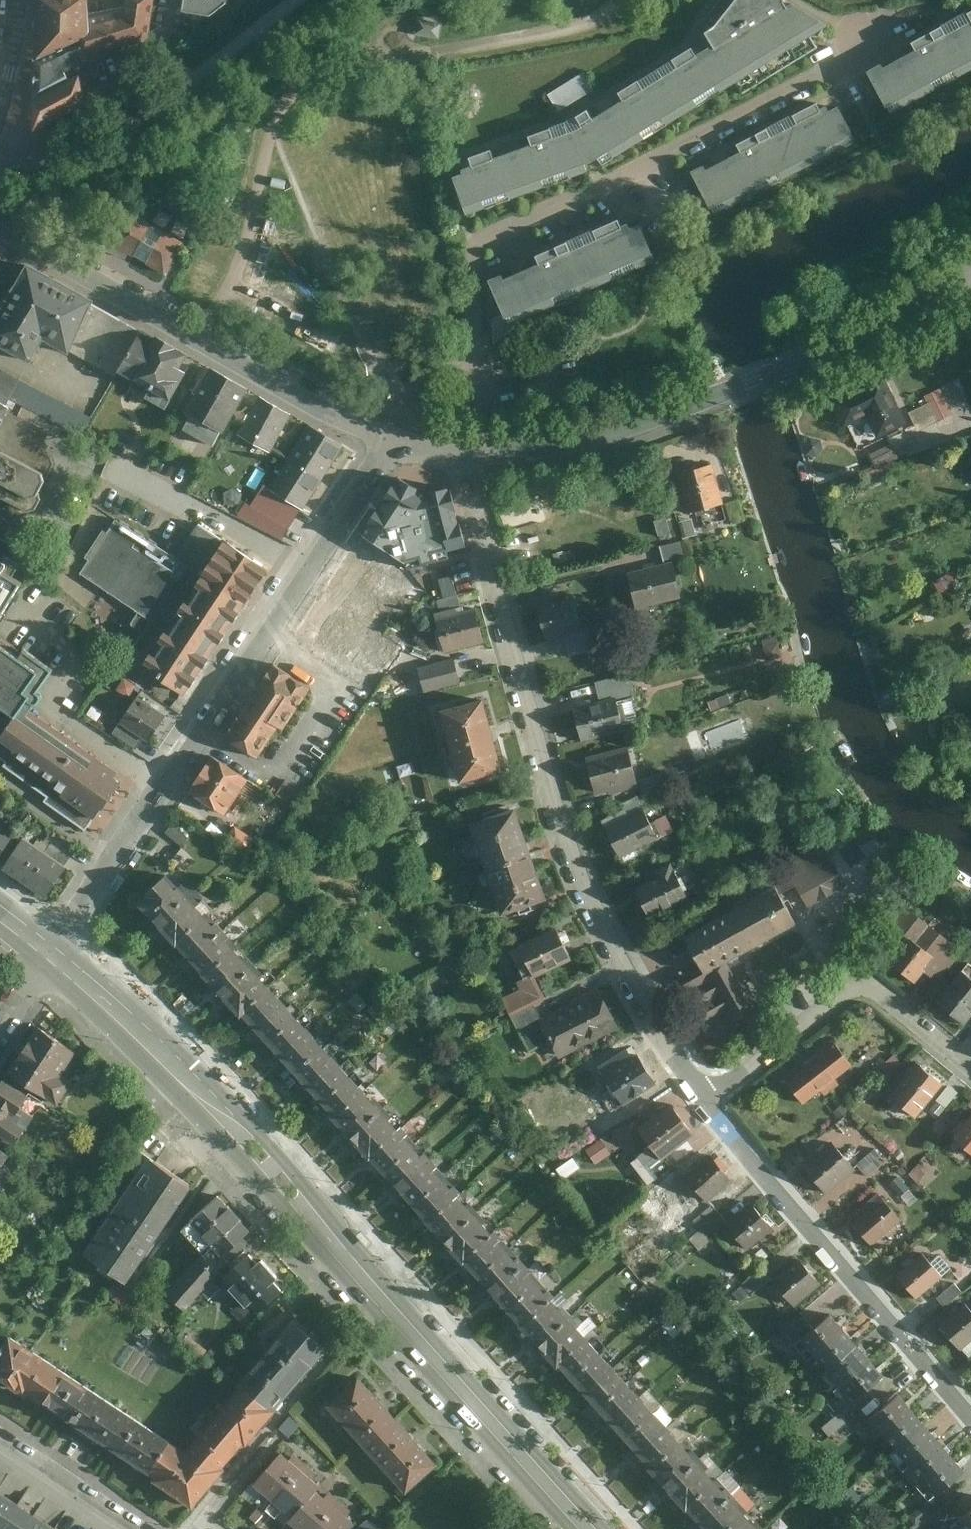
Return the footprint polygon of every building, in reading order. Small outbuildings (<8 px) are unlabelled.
[(32,60),(71,40),(90,32),(89,19),(89,0),(36,0),(32,60)] [(80,63),(143,44),(149,36),(157,0),(121,0),(121,9),(120,12),(89,19),(90,32),(71,40),(80,63)] [(184,15),(207,19),(227,4),(228,0),(186,0),(184,15)] [(462,219),(591,168),(827,30),(790,10),(783,0),(738,0),(717,28),(703,36),(712,50),(696,59),(690,50),(615,98),(621,105),(592,122),(587,114),(563,127),(525,140),(529,149),(494,162),(490,153),(465,162),(468,172),(457,175),(458,179),(450,181),(462,219)] [(970,70),(970,15),(912,46),(917,53),(883,71),(882,68),(868,75),(891,114),(970,70)] [(441,25),(418,20),(415,35),(438,40),(441,25)] [(32,60),(33,99),(80,77),(90,71),(87,65),(82,68),(80,63),(71,40),(32,60)] [(548,88),(557,105),(594,87),(585,70),(548,88)] [(33,99),(35,133),(84,107),(80,77),(33,99)] [(712,215),(857,145),(839,110),(830,115),(827,109),(820,113),(816,106),(737,148),(741,155),(707,172),(704,168),(691,175),(712,215)] [(182,245),(128,213),(111,242),(165,274),(182,245)] [(513,329),(654,262),(639,229),(630,233),(627,227),(619,231),(616,225),(532,260),(536,268),(500,285),(498,280),(486,286),(501,318),(494,322),(495,347),(515,338),(513,329)] [(26,269),(0,316),(0,322),(49,349),(70,360),(73,355),(98,309),(26,269)] [(142,333),(98,309),(73,355),(117,379),(119,376),(138,340),(142,333)] [(49,349),(0,322),(0,355),(35,374),(49,349)] [(145,344),(138,340),(119,376),(153,394),(147,402),(169,413),(189,378),(183,375),(191,360),(148,337),(145,344)] [(29,517),(37,514),(43,504),(41,499),(47,489),(46,483),(53,467),(51,458),(41,453),(50,434),(5,410),(20,381),(0,369),(0,502),(29,517)] [(908,419),(885,371),(830,395),(844,424),(868,412),(878,434),(908,419)] [(227,438),(250,393),(212,373),(188,417),(192,419),(185,433),(216,450),(224,436),(227,438)] [(924,393),(928,401),(911,409),(919,427),(953,411),(940,385),(924,393)] [(272,456),(292,419),(260,401),(240,438),(272,456)] [(305,509),(345,448),(312,428),(272,488),(305,509)] [(892,441),(869,451),(877,467),(900,457),(892,441)] [(710,462),(677,472),(689,512),(721,503),(710,462)] [(424,493),(399,479),(363,533),(407,562),(408,570),(438,562),(437,556),(467,546),(450,487),(424,493)] [(284,542),(305,509),(272,488),(264,484),(245,519),(284,542)] [(668,515),(654,518),(658,534),(672,530),(668,515)] [(188,701),(272,575),(198,528),(179,558),(119,521),(83,576),(141,615),(132,629),(145,637),(129,662),(188,701)] [(682,541),(660,547),(661,553),(663,561),(686,555),(682,541)] [(26,598),(25,586),(30,576),(27,565),(13,556),(5,571),(0,567),(0,639),(26,598)] [(637,607),(680,597),(672,560),(628,570),(637,607)] [(572,593),(537,601),(546,635),(564,631),(580,627),(572,593)] [(429,619),(438,656),(480,645),(471,608),(429,619)] [(587,625),(580,627),(564,631),(571,655),(594,648),(587,625)] [(30,722),(61,674),(28,654),(24,661),(0,646),(0,760),(30,722)] [(227,738),(259,758),(281,725),(284,727),(312,682),(277,661),(227,738)] [(420,669),(426,695),(460,686),(454,661),(420,669)] [(501,766),(481,693),(439,704),(459,778),(501,766)] [(616,698),(574,709),(582,739),(624,728),(616,698)] [(168,720),(139,702),(122,728),(151,746),(168,720)] [(743,718),(709,730),(717,750),(750,737),(743,718)] [(30,722),(0,760),(52,800),(47,806),(96,839),(130,788),(115,778),(30,722)] [(626,744),(585,755),(596,793),(608,789),(609,793),(638,785),(626,744)] [(193,789),(228,812),(251,778),(216,755),(193,789)] [(667,770),(640,778),(644,791),(671,782),(667,770)] [(469,818),(484,865),(530,850),(515,803),(469,818)] [(606,823),(621,855),(675,829),(666,813),(651,821),(643,806),(606,823)] [(17,830),(0,818),(0,854),(17,830)] [(28,834),(6,864),(47,892),(68,862),(28,834)] [(824,843),(768,875),(781,894),(796,884),(809,906),(848,883),(824,843)] [(544,895),(530,850),(484,865),(498,910),(544,895)] [(637,885),(652,916),(689,898),(672,862),(654,870),(657,875),(637,885)] [(175,870),(144,898),(160,915),(191,887),(175,870)] [(731,906),(682,932),(699,964),(679,973),(690,991),(686,993),(703,1026),(724,1013),(732,1026),(762,1008),(746,982),(752,979),(741,961),(732,967),(728,960),(796,921),(781,894),(768,875),(725,898),(731,906)] [(206,904),(191,887),(160,915),(175,932),(206,904)] [(222,921),(206,904),(175,932),(191,949),(222,921)] [(889,964),(914,982),(926,968),(941,979),(958,958),(948,951),(955,942),(908,909),(894,926),(910,937),(889,964)] [(237,939),(222,921),(191,949),(206,966),(237,939)] [(534,974),(569,957),(556,928),(520,944),(534,974)] [(253,956),(237,939),(206,966),(222,984),(253,956)] [(268,973),(253,956),(222,984),(237,1001),(268,973)] [(964,1023),(970,1014),(970,978),(962,971),(937,1001),(964,1023)] [(283,990),(268,973),(237,1001),(252,1018),(283,990)] [(502,996),(511,1015),(535,1004),(545,999),(534,974),(517,982),(520,988),(502,996)] [(299,1007),(283,990),(252,1018),(268,1035),(299,1007)] [(617,1026),(598,990),(543,1019),(539,1022),(548,1039),(557,1058),(617,1026)] [(539,1022),(543,1019),(535,1004),(511,1015),(528,1050),(548,1039),(539,1022)] [(314,1025),(299,1007),(268,1035),(283,1052),(314,1025)] [(330,1042),(314,1025),(283,1052),(299,1069),(330,1042)] [(39,1027),(10,1072),(60,1104),(74,1081),(61,1074),(76,1051),(39,1027)] [(811,1060),(834,1088),(840,1084),(836,1079),(854,1065),(836,1041),(811,1060)] [(345,1059),(330,1042),(299,1069),(314,1087),(345,1059)] [(624,1104),(656,1084),(637,1054),(605,1074),(624,1104)] [(875,1074),(883,1082),(903,1063),(895,1055),(875,1074)] [(361,1076),(345,1059),(314,1087),(330,1104),(361,1076)] [(811,1060),(785,1079),(804,1104),(823,1088),(828,1093),(834,1088),(811,1060)] [(917,1115),(944,1083),(918,1062),(892,1094),(917,1115)] [(376,1093),(361,1076),(330,1104),(345,1121),(376,1093)] [(0,1086),(0,1132),(17,1143),(29,1125),(15,1116),(29,1096),(4,1080),(0,1086)] [(937,1100),(947,1108),(960,1092),(950,1084),(937,1100)] [(392,1110),(376,1093),(345,1121),(361,1138),(392,1110)] [(666,1155),(693,1134),(669,1103),(638,1128),(652,1145),(639,1155),(650,1168),(666,1155)] [(407,1128),(392,1110),(361,1138),(376,1155),(407,1128)] [(970,1149),(970,1118),(955,1136),(970,1149)] [(422,1145),(407,1128),(376,1155),(391,1173),(422,1145)] [(804,1166),(827,1193),(856,1168),(832,1141),(804,1166)] [(604,1142),(587,1147),(591,1161),(608,1156),(604,1142)] [(438,1162),(422,1145),(391,1173),(407,1190),(438,1162)] [(0,1171),(11,1155),(0,1148),(0,1171)] [(869,1176),(885,1161),(875,1150),(859,1164),(869,1176)] [(131,1282),(198,1185),(153,1154),(86,1251),(131,1282)] [(686,1176),(708,1201),(733,1179),(712,1154),(686,1176)] [(675,1166),(666,1155),(650,1168),(639,1155),(633,1161),(652,1184),(675,1166)] [(453,1179),(438,1162),(407,1190),(422,1207),(453,1179)] [(469,1196),(453,1179),(422,1207),(438,1224),(469,1196)] [(186,1310),(259,1237),(224,1194),(186,1228),(208,1252),(167,1292),(186,1310)] [(854,1223),(872,1245),(902,1220),(879,1194),(855,1214),(859,1219),(854,1223)] [(484,1213),(469,1196),(438,1224),(453,1241),(484,1213)] [(747,1246),(772,1224),(752,1202),(727,1224),(747,1246)] [(695,1220),(701,1228),(719,1213),(712,1205),(695,1220)] [(500,1231),(484,1213),(453,1241),(469,1258),(500,1231)] [(711,1238),(727,1224),(719,1213),(701,1228),(711,1238)] [(515,1248),(500,1231),(469,1258),(484,1276),(515,1248)] [(531,1265),(515,1248),(484,1276),(500,1293),(531,1265)] [(231,1277),(264,1311),(289,1287),(256,1253),(231,1277)] [(923,1254),(897,1275),(917,1299),(942,1278),(923,1254)] [(795,1305),(821,1284),(800,1259),(774,1280),(795,1305)] [(546,1282),(531,1265),(500,1293),(515,1310),(546,1282)] [(744,1285),(752,1294),(770,1279),(763,1270),(744,1285)] [(944,1305),(961,1290),(953,1281),(936,1296),(944,1305)] [(561,1299),(546,1282),(515,1310),(530,1327),(561,1299)] [(577,1317),(561,1299),(530,1327),(546,1344),(577,1317)] [(941,1325),(961,1350),(970,1342),(970,1311),(966,1305),(941,1325)] [(795,1344),(808,1360),(846,1329),(833,1314),(795,1344)] [(592,1334),(577,1317),(546,1344),(561,1361),(592,1334)] [(300,1322),(273,1354),(306,1380),(333,1348),(300,1322)] [(846,1329),(808,1360),(821,1376),(859,1345),(846,1329)] [(18,1388),(40,1354),(10,1334),(0,1351),(0,1377),(18,1388)] [(608,1351),(592,1334),(561,1361),(577,1379),(608,1351)] [(859,1345),(821,1376),(834,1391),(871,1360),(859,1345)] [(623,1368),(608,1351),(577,1379),(592,1396),(623,1368)] [(18,1388),(48,1407),(70,1373),(40,1354),(18,1388)] [(246,1385),(280,1412),(306,1380),(273,1354),(246,1385)] [(871,1360),(834,1391),(847,1408),(885,1376),(871,1360)] [(639,1385),(623,1368),(592,1396),(608,1413),(639,1385)] [(48,1407),(82,1430),(105,1396),(70,1373),(48,1407)] [(404,1422),(365,1378),(333,1406),(372,1450),(404,1422)] [(246,1385),(188,1451),(175,1443),(150,1477),(197,1509),(280,1412),(246,1385)] [(654,1402),(639,1385),(608,1413),(623,1430),(654,1402)] [(898,1393),(862,1424),(876,1440),(912,1409),(898,1393)] [(82,1430),(116,1453),(140,1420),(105,1396),(82,1430)] [(670,1420),(654,1402),(623,1430),(639,1447),(670,1420)] [(925,1424),(912,1409),(876,1440),(889,1455),(925,1424)] [(823,1427),(830,1436),(848,1422),(840,1413),(823,1427)] [(116,1453),(150,1477),(175,1443),(140,1420),(116,1453)] [(685,1437),(670,1420),(639,1447),(654,1465),(685,1437)] [(444,1465),(404,1422),(372,1450),(412,1494),(444,1465)] [(925,1424),(889,1455),(902,1470),(938,1438),(925,1424)] [(700,1454),(685,1437),(654,1465),(669,1482),(700,1454)] [(952,1454),(938,1438),(902,1470),(915,1485),(952,1454)] [(281,1452),(255,1484),(293,1515),(288,1521),(298,1528),(355,1528),(360,1523),(319,1490),(322,1486),(281,1452)] [(716,1471),(700,1454),(669,1482),(685,1499),(716,1471)] [(952,1454),(915,1485),(929,1501),(965,1469),(952,1454)] [(731,1488),(716,1471),(685,1499),(700,1516),(731,1488)] [(731,1488),(700,1516),(712,1528),(721,1528),(747,1506),(731,1488)] [(37,1514),(6,1494),(0,1503),(0,1528),(27,1528),(37,1514)] [(909,1518),(917,1526),(932,1512),(925,1504),(909,1518)] [(747,1506),(721,1528),(755,1528),(762,1523),(747,1506)] [(953,1528),(970,1528),(970,1511),(951,1527),(953,1528)] [(37,1514),(27,1528),(59,1528),(37,1514)]
